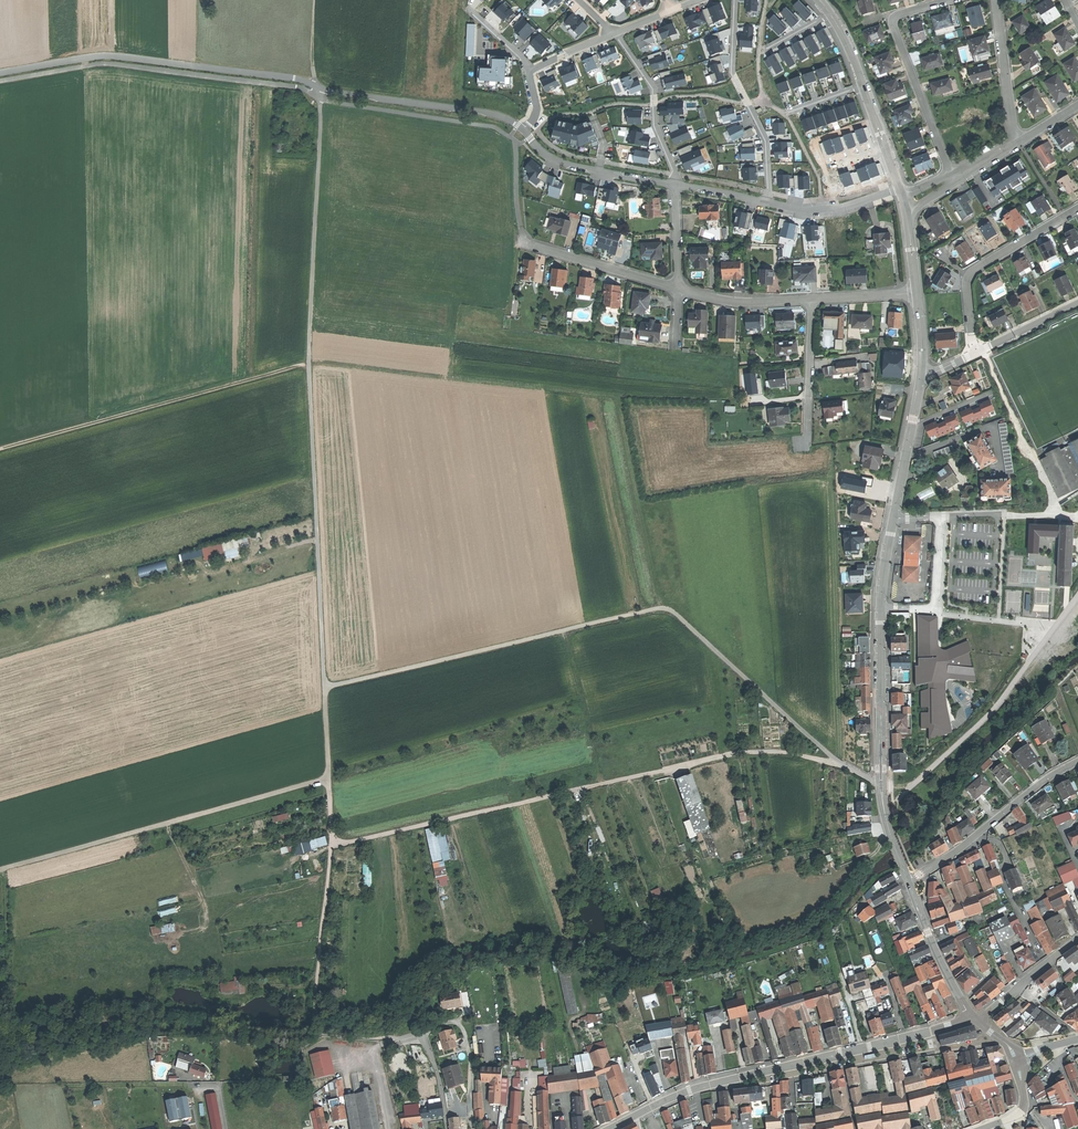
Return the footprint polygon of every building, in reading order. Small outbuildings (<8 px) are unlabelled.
[(747,11),(757,12),(758,0),(747,0),(747,11)] [(863,15),(874,12),(874,9),(873,7),(876,6),(874,0),(871,1),(871,0),(859,0),(863,15)] [(1037,7),(1047,23),(1059,15),(1054,6),(1050,0),(1048,0),(1037,7)] [(492,10),(503,21),(505,20),(507,22),(515,12),(510,8),(509,9),(500,1),(492,10)] [(800,13),(798,15),(802,19),(804,21),(807,17),(810,15),(811,16),(814,12),(808,6),(806,8),(801,3),(796,9),(800,13)] [(702,10),(709,26),(726,19),(720,5),(714,7),(713,6),(713,8),(704,12),(703,10),(702,10)] [(980,5),(967,8),(973,27),(985,24),(982,15),(980,5)] [(788,20),(786,22),(791,28),(795,24),(798,22),(802,19),(798,15),(795,13),(793,15),(787,8),(781,14),(788,20)] [(696,14),(685,19),(688,27),(689,27),(691,30),(701,26),(700,25),(707,22),(703,13),(696,15),(696,14)] [(943,14),(932,17),(937,34),(954,29),(949,13),(943,14)] [(571,15),(564,23),(567,25),(571,25),(572,27),(570,28),(579,36),(587,28),(582,23),(578,20),(577,21),(571,15)] [(775,27),(773,29),(779,35),(783,31),(785,29),(786,30),(790,27),(786,22),(783,19),(781,21),(774,15),(769,21),(775,27)] [(1023,15),(1013,21),(1017,28),(1020,33),(1030,27),(1023,15)] [(518,23),(514,28),(521,34),(519,36),(526,42),(527,41),(535,33),(530,29),(532,27),(523,19),(519,24),(518,23)] [(915,23),(911,25),(915,40),(926,37),(922,22),(915,23)] [(467,24),(466,56),(474,57),(475,25),(467,24)] [(654,32),(659,42),(663,41),(663,40),(667,38),(677,34),(673,24),(663,28),(654,32)] [(880,26),(864,32),(868,42),(873,40),(873,41),(884,37),(882,31),(880,26)] [(740,44),(740,47),(753,48),(754,36),(753,36),(754,28),(745,27),(745,35),(740,35),(741,35),(740,44)] [(579,36),(570,28),(567,32),(575,39),(579,36)] [(820,32),(815,35),(819,42),(822,40),(825,46),(832,43),(829,37),(831,36),(827,28),(823,30),(823,31),(820,32)] [(972,28),(964,30),(967,37),(974,34),(972,28)] [(1065,28),(1054,34),(1059,42),(1064,50),(1074,44),(1070,37),(1070,36),(1069,34),(1065,28)] [(535,33),(527,41),(531,44),(530,44),(542,55),(546,51),(547,52),(552,47),(536,32),(535,33)] [(651,32),(635,39),(638,44),(639,44),(641,49),(651,45),(651,44),(655,42),(651,32)] [(707,43),(711,56),(723,52),(722,50),(724,49),(722,45),(721,46),(719,39),(720,39),(718,33),(708,36),(710,42),(707,43)] [(807,39),(803,41),(807,48),(809,47),(814,55),(821,51),(816,43),(819,42),(814,34),(810,36),(811,37),(807,39)] [(984,36),(969,40),(973,55),(978,53),(978,52),(988,49),(986,43),(984,36)] [(796,45),(791,47),(794,54),(797,53),(801,61),(808,58),(804,49),(806,48),(802,40),(798,43),(799,43),(796,45)] [(1059,42),(1055,45),(1060,53),(1064,50),(1059,42)] [(599,53),(603,63),(608,61),(608,63),(620,59),(615,47),(609,50),(607,51),(606,50),(599,53)] [(783,51),(778,54),(782,61),(785,59),(789,68),(796,64),(792,56),(794,54),(790,47),(786,49),(786,50),(783,51)] [(1030,48),(1020,54),(1026,63),(1023,65),(1025,68),(1026,70),(1029,68),(1029,69),(1039,63),(1030,48)] [(650,60),(653,70),(659,68),(659,69),(670,66),(666,55),(663,56),(661,52),(648,56),(648,57),(649,56),(650,60)] [(770,58),(764,61),(768,69),(772,66),(777,75),(784,71),(779,62),(782,61),(778,54),(778,53),(774,55),(774,56),(770,58)] [(890,53),(875,58),(881,74),(892,70),(889,61),(893,60),(892,57),(890,53)] [(939,54),(921,59),(922,65),(924,70),(942,65),(939,54)] [(588,59),(583,61),(587,73),(601,67),(597,55),(588,58),(588,59)] [(708,69),(713,84),(725,80),(722,72),(724,72),(723,69),(725,69),(725,68),(723,69),(719,57),(721,56),(720,56),(710,59),(712,66),(711,66),(711,68),(708,69)] [(1064,64),(1075,81),(1077,79),(1077,63),(1075,57),(1064,64)] [(479,67),(479,84),(489,84),(489,87),(499,87),(499,85),(512,86),(512,77),(509,77),(510,58),(492,58),(492,63),(488,63),(488,68),(479,67)] [(840,62),(829,66),(836,84),(841,83),(837,74),(843,72),(840,62)] [(568,68),(560,71),(565,83),(580,77),(575,65),(568,68)] [(978,68),(969,70),(972,80),(976,79),(978,80),(991,76),(990,71),(988,65),(983,67),(978,68)] [(827,67),(816,71),(823,89),(828,87),(824,79),(830,77),(827,67)] [(543,82),(543,86),(546,92),(551,90),(551,91),(556,89),(555,88),(559,86),(555,77),(558,75),(555,69),(546,74),(549,79),(543,82)] [(813,72),(803,76),(810,94),(814,92),(811,83),(817,81),(813,72)] [(630,74),(623,76),(624,79),(621,80),(626,91),(629,90),(631,94),(643,89),(640,81),(634,84),(631,76),(630,74)] [(685,74),(662,80),(664,90),(687,85),(685,74)] [(1057,75),(1045,83),(1057,102),(1065,97),(1069,94),(1072,92),(1071,91),(1073,90),(1070,85),(1068,86),(1066,83),(1063,84),(1057,75)] [(800,77),(790,80),(796,99),(801,97),(798,88),(804,86),(800,77)] [(949,79),(931,84),(932,89),(934,95),(952,90),(949,79)] [(787,81),(777,85),(783,103),(788,102),(785,93),(791,91),(787,81)] [(896,81),(885,85),(887,90),(886,90),(890,101),(906,94),(905,90),(902,84),(898,85),(896,81)] [(1035,89),(1022,97),(1034,116),(1041,112),(1047,108),(1044,105),(1046,104),(1042,97),(1040,98),(1035,89)] [(848,102),(844,104),(848,118),(859,114),(855,102),(852,103),(851,102),(848,103),(848,102)] [(660,108),(661,113),(665,112),(665,124),(673,123),(673,115),(684,115),(683,103),(668,104),(668,107),(660,108)] [(837,106),(833,108),(838,121),(848,118),(844,106),(841,107),(841,106),(837,107),(837,106)] [(910,106),(895,112),(896,117),(892,118),(896,128),(912,121),(909,112),(912,111),(910,106)] [(727,108),(721,110),(724,122),(731,120),(732,123),(743,120),(741,115),(737,116),(736,113),(735,110),(733,109),(728,110),(727,108)] [(827,110),(822,111),(827,125),(838,121),(833,109),(831,110),(830,109),(827,111),(827,110)] [(633,112),(628,112),(628,124),(642,124),(642,117),(644,117),(644,110),(633,110),(633,112)] [(606,112),(597,115),(601,126),(610,123),(606,112)] [(816,114),(812,115),(817,129),(827,125),(823,113),(820,114),(820,113),(816,114)] [(805,117),(801,119),(806,132),(816,129),(812,117),(809,118),(809,117),(806,118),(805,117)] [(576,125),(575,126),(565,124),(565,123),(559,122),(558,127),(556,126),(555,133),(554,133),(553,139),(561,141),(560,142),(574,145),(591,149),(590,155),(597,156),(599,144),(591,122),(579,126),(578,131),(575,130),(576,126),(576,125)] [(774,124),(774,135),(786,134),(784,123),(774,124)] [(677,125),(668,125),(671,133),(669,134),(674,145),(691,137),(686,125),(679,129),(677,125)] [(737,126),(728,130),(733,141),(742,136),(744,140),(747,138),(748,139),(755,136),(751,128),(744,132),(741,125),(738,127),(737,126)] [(820,144),(823,153),(827,152),(829,156),(845,151),(844,147),(847,146),(848,150),(857,146),(855,143),(858,142),(860,145),(869,142),(867,137),(870,136),(868,128),(865,129),(864,128),(855,131),(855,133),(853,134),(853,133),(843,136),(844,137),(840,138),(840,137),(832,140),(832,139),(820,144)] [(1061,132),(1055,137),(1061,147),(1064,147),(1076,139),(1068,128),(1061,132)] [(612,129),(604,133),(608,143),(615,141),(615,139),(612,129)] [(918,130),(905,135),(908,144),(908,145),(910,151),(923,145),(922,141),(918,130)] [(628,137),(627,143),(649,147),(651,137),(643,136),(644,132),(631,131),(630,137),(628,137)] [(774,147),(775,158),(789,158),(788,147),(792,147),(792,142),(778,143),(778,147),(774,147)] [(1040,146),(1033,150),(1039,160),(1040,159),(1046,168),(1048,166),(1048,167),(1050,166),(1050,165),(1055,161),(1052,156),(1051,157),(1050,154),(1050,153),(1049,151),(1052,149),(1048,143),(1048,142),(1044,144),(1040,146)] [(743,149),(741,149),(742,160),(751,159),(751,160),(756,160),(756,154),(754,153),(755,151),(755,149),(754,149),(753,143),(742,144),(743,149)] [(681,158),(686,170),(710,161),(704,148),(681,158)] [(635,150),(633,161),(648,164),(649,161),(653,161),(657,159),(653,150),(648,150),(648,152),(635,150)] [(928,156),(914,161),(919,172),(929,169),(928,166),(929,165),(931,164),(929,160),(928,156)] [(532,160),(525,169),(529,173),(530,180),(537,186),(541,181),(546,184),(549,176),(549,175),(543,172),(540,169),(541,168),(532,160)] [(1001,172),(985,182),(994,197),(1011,187),(1012,189),(1022,183),(1020,181),(1029,175),(1019,160),(1008,167),(1008,166),(1001,170),(1000,171),(1001,172)] [(741,164),(741,169),(744,169),(744,181),(750,181),(751,183),(757,183),(757,168),(755,168),(755,163),(741,164)] [(850,172),(840,175),(844,188),(855,185),(854,184),(861,182),(862,183),(880,176),(880,174),(883,172),(880,164),(877,165),(876,163),(857,170),(857,172),(850,174),(850,172)] [(789,175),(778,176),(778,189),(791,188),(791,187),(794,186),(794,179),(789,179),(789,175)] [(794,176),(794,179),(794,186),(794,189),(799,189),(799,190),(810,190),(809,176),(798,177),(798,175),(794,176)] [(1068,175),(1057,182),(1060,187),(1063,186),(1068,194),(1073,191),(1077,188),(1075,184),(1074,185),(1068,175)] [(546,184),(545,188),(549,189),(549,191),(561,195),(564,185),(558,183),(555,182),(557,178),(549,176),(546,184)] [(579,183),(577,194),(594,197),(596,187),(589,186),(589,185),(579,183)] [(599,188),(597,200),(603,201),(621,205),(620,196),(618,196),(619,188),(616,188),(612,187),(611,190),(605,189),(599,188)] [(978,187),(971,191),(980,205),(987,201),(978,187)] [(965,194),(969,201),(975,197),(970,190),(965,194)] [(957,198),(951,202),(956,211),(957,211),(963,220),(973,213),(969,208),(967,206),(967,205),(966,203),(969,201),(965,194),(961,196),(957,198)] [(1042,196),(1032,203),(1036,210),(1035,211),(1039,216),(1044,213),(1050,209),(1047,205),(1046,205),(1044,201),(1045,200),(1042,196)] [(659,200),(648,201),(649,206),(649,214),(649,216),(660,216),(660,210),(659,200)] [(1031,201),(1025,205),(1031,214),(1035,211),(1036,210),(1032,203),(1031,201)] [(704,207),(699,207),(700,215),(700,220),(707,220),(717,220),(717,219),(719,219),(718,207),(714,207),(714,206),(704,206),(704,207)] [(735,208),(734,213),(737,214),(734,226),(749,230),(753,214),(752,213),(752,215),(744,213),(744,210),(740,209),(735,208)] [(1016,210),(1005,217),(1012,227),(1013,230),(1020,226),(1024,223),(1016,210)] [(932,217),(926,221),(933,232),(936,237),(942,233),(943,234),(949,230),(938,213),(932,217)] [(753,219),(751,229),(755,230),(755,227),(768,230),(770,220),(764,219),(758,217),(757,220),(753,219)] [(1005,217),(1003,218),(1010,229),(1012,227),(1005,217)] [(557,220),(551,218),(551,220),(548,228),(548,230),(554,231),(558,232),(557,233),(567,236),(571,222),(561,220),(560,223),(557,222),(557,220)] [(784,222),(780,237),(795,241),(799,225),(784,222)] [(989,223),(980,229),(986,239),(996,234),(989,223)] [(806,227),(807,241),(820,240),(819,225),(806,227)] [(620,236),(600,230),(598,236),(596,242),(606,245),(611,246),(617,248),(620,236)] [(1066,234),(1068,238),(1070,242),(1068,243),(1072,250),(1077,247),(1077,237),(1074,230),(1071,231),(1066,234)] [(890,233),(875,235),(875,239),(876,249),(876,254),(887,253),(886,247),(888,247),(891,246),(890,233)] [(930,234),(926,236),(931,244),(935,242),(930,234)] [(996,234),(986,239),(989,243),(993,240),(998,237),(996,234)] [(961,237),(952,243),(955,249),(965,243),(961,237)] [(875,239),(866,240),(867,250),(876,249),(875,239)] [(1045,244),(1039,247),(1045,260),(1048,259),(1055,255),(1056,255),(1049,242),(1045,244)] [(965,243),(955,249),(964,262),(969,259),(974,256),(965,243)] [(662,244),(642,245),(643,256),(651,256),(652,260),(662,259),(662,244)] [(708,249),(692,249),(692,262),(695,262),(695,268),(702,268),(706,268),(706,267),(709,267),(708,249)] [(1020,261),(1015,264),(1020,273),(1030,267),(1024,258),(1020,261)] [(533,263),(525,262),(524,268),(522,268),(521,268),(521,273),(522,274),(524,274),(529,274),(528,277),(530,277),(534,278),(535,270),(535,268),(536,263),(533,263)] [(740,263),(723,264),(724,278),(733,277),(734,279),(741,279),(741,277),(740,265),(740,263)] [(801,268),(795,268),(795,281),(801,281),(805,280),(805,282),(817,281),(816,267),(811,267),(801,268)] [(1030,267),(1020,273),(1022,276),(1031,270),(1030,267)] [(950,275),(941,269),(933,281),(942,287),(947,281),(949,282),(952,277),(950,276),(950,275)] [(566,271),(553,270),(553,276),(555,276),(553,286),(564,288),(564,282),(566,271)] [(774,271),(761,270),(761,276),(763,276),(762,280),(768,281),(768,282),(774,282),(774,271)] [(866,270),(847,271),(848,283),(858,283),(867,282),(866,270)] [(991,278),(985,281),(990,290),(990,291),(1002,285),(997,275),(991,278)] [(1066,276),(1055,281),(1062,296),(1069,293),(1073,291),(1070,285),(1069,285),(1067,281),(1068,281),(1066,276)] [(589,278),(581,278),(580,288),(580,294),(592,296),(593,288),(593,283),(594,279),(589,278)] [(933,282),(931,282),(931,286),(936,289),(943,290),(949,282),(947,281),(942,287),(933,281),(933,282)] [(612,285),(605,284),(604,294),(606,294),(605,303),(607,306),(620,307),(621,297),(619,297),(620,293),(620,291),(615,291),(615,288),(614,288),(614,285),(612,285)] [(1031,292),(1021,297),(1028,310),(1033,307),(1037,305),(1034,297),(1031,292)] [(650,295),(635,293),(632,312),(645,313),(646,305),(649,305),(649,302),(650,295)] [(1004,310),(990,317),(996,327),(1002,324),(1009,320),(1004,310)] [(702,311),(698,311),(697,314),(690,314),(689,330),(690,330),(697,330),(696,333),(707,334),(708,311),(702,311)] [(831,312),(825,312),(824,317),(824,320),(837,321),(836,336),(843,336),(844,313),(838,313),(839,312),(832,311),(831,312)] [(895,313),(890,313),(889,328),(901,328),(902,314),(895,313)] [(794,314),(777,315),(778,328),(795,328),(794,322),(794,314)] [(862,316),(854,315),(853,327),(863,328),(869,328),(871,328),(872,317),(862,316)] [(724,319),(720,318),(719,338),(735,339),(736,317),(729,316),(729,319),(724,319)] [(751,316),(746,317),(747,329),(756,328),(758,328),(765,328),(765,316),(755,316),(755,318),(752,318),(751,316)] [(987,317),(984,319),(990,330),(996,327),(990,317),(988,319),(987,317)] [(641,334),(640,340),(659,343),(659,341),(660,341),(661,333),(662,326),(661,325),(650,324),(642,323),(642,327),(641,334)] [(627,333),(621,332),(620,344),(632,345),(633,340),(626,339),(627,333)] [(954,333),(936,337),(938,347),(948,345),(949,347),(957,346),(955,339),(954,333)] [(784,342),(777,343),(778,356),(785,355),(784,353),(797,352),(797,347),(796,341),(790,342),(790,343),(784,343),(784,342)] [(885,351),(883,376),(904,378),(905,352),(885,351)] [(836,366),(832,366),(833,375),(837,374),(837,375),(857,373),(858,372),(858,371),(862,371),(861,363),(857,364),(857,360),(836,363),(836,366)] [(865,363),(861,363),(862,371),(858,371),(858,372),(857,373),(857,374),(858,374),(870,373),(870,372),(869,363),(865,363)] [(832,366),(824,367),(825,372),(825,376),(833,375),(832,366)] [(785,371),(769,373),(771,388),(787,386),(786,378),(785,371)] [(745,374),(748,394),(759,393),(756,373),(745,374)] [(870,373),(858,374),(860,388),(872,387),(870,373)] [(964,373),(951,379),(953,384),(951,385),(954,390),(956,394),(966,389),(966,388),(970,386),(964,373)] [(885,402),(882,402),(880,414),(894,417),(895,410),(897,401),(885,399),(885,402)] [(977,409),(981,419),(990,415),(989,412),(995,410),(990,400),(986,402),(986,403),(984,404),(983,403),(982,403),(981,405),(982,407),(977,409)] [(845,401),(825,403),(825,409),(826,418),(838,417),(837,412),(846,411),(845,401)] [(981,419),(977,409),(973,411),(972,409),(970,408),(969,409),(969,410),(966,411),(966,410),(961,412),(965,422),(971,420),(972,422),(981,419)] [(783,409),(773,410),(773,417),(771,418),(771,425),(772,426),(784,425),(782,423),(781,421),(784,421),(790,420),(789,414),(789,409),(783,410),(783,409)] [(947,422),(942,423),(946,433),(955,429),(953,426),(959,424),(955,414),(951,416),(951,418),(949,418),(948,417),(947,418),(946,420),(947,422)] [(1007,422),(999,424),(1007,473),(1014,472),(1007,422)] [(931,425),(926,426),(930,436),(936,434),(937,436),(946,433),(942,423),(938,425),(937,424),(935,423),(934,423),(934,425),(931,426),(931,425)] [(982,434),(968,442),(970,447),(969,447),(977,462),(978,462),(981,466),(992,460),(991,459),(996,457),(992,448),(991,449),(982,434)] [(1047,472),(1059,498),(1067,494),(1066,494),(1071,491),(1075,489),(1077,488),(1077,442),(1075,443),(1068,446),(1061,450),(1058,442),(1044,449),(1047,456),(1040,460),(1044,466),(1047,472)] [(952,445),(934,452),(937,459),(955,452),(952,445)] [(884,450),(866,447),(863,466),(878,469),(879,464),(882,464),(883,460),(884,456),(882,456),(884,450)] [(948,467),(936,476),(946,490),(958,481),(948,467)] [(862,480),(843,477),(841,489),(866,493),(867,486),(872,487),(873,479),(863,477),(862,480)] [(999,479),(982,479),(983,496),(988,496),(988,498),(1005,497),(1005,496),(1011,496),(1011,483),(1009,483),(1009,478),(999,478),(999,479)] [(973,486),(966,486),(961,498),(965,498),(972,497),(973,486)] [(866,503),(856,501),(855,508),(856,508),(854,518),(854,519),(870,521),(871,515),(872,511),(865,509),(866,503)] [(1039,524),(1030,524),(1028,553),(1040,553),(1040,536),(1039,536),(1039,535),(1038,535),(1039,524)] [(1061,525),(1039,524),(1038,535),(1039,535),(1039,536),(1040,536),(1059,537),(1059,535),(1061,535),(1058,585),(1071,586),(1073,555),(1074,525),(1061,525)] [(864,532),(845,532),(846,555),(860,555),(859,542),(865,542),(865,536),(864,532)] [(921,537),(905,536),(905,552),(904,566),(903,582),(919,583),(920,567),(919,567),(920,553),(921,553),(921,537)] [(858,570),(851,571),(851,576),(854,576),(854,582),(865,582),(865,578),(865,575),(864,575),(864,571),(866,571),(866,564),(858,564),(858,570)] [(1041,578),(1041,570),(1024,570),(1025,578),(1041,578)] [(862,594),(846,594),(847,612),(862,612),(862,604),(862,594)] [(939,617),(919,615),(920,666),(916,667),(916,686),(932,684),(932,688),(921,693),(922,707),(928,708),(928,713),(921,713),(922,728),(930,729),(930,740),(953,732),(949,712),(947,679),(977,682),(975,668),(973,667),(970,653),(972,652),(970,641),(940,653),(939,617)] [(843,637),(853,636),(853,626),(843,626),(843,637)] [(869,638),(859,638),(859,646),(860,646),(860,656),(869,655),(869,654),(869,647),(869,638)] [(897,639),(892,639),(892,642),(892,652),(897,652),(902,652),(907,652),(906,639),(905,639),(897,639)] [(860,656),(857,656),(857,663),(860,663),(860,668),(860,674),(861,674),(870,674),(870,662),(870,654),(869,654),(869,655),(860,656)] [(893,660),(892,659),(892,665),(892,669),(911,669),(911,657),(904,657),(904,658),(899,659),(899,660),(893,660)] [(870,674),(861,674),(861,678),(861,689),(862,702),(862,709),(862,711),(866,711),(870,711),(870,701),(870,677),(870,674)] [(903,694),(892,694),(892,700),(892,706),(903,705),(903,694)] [(909,716),(892,716),(893,727),(901,727),(901,730),(910,730),(909,716)] [(870,720),(856,721),(856,732),(860,732),(865,732),(870,732),(870,720)] [(1043,721),(1031,728),(1036,737),(1036,736),(1040,744),(1046,741),(1052,738),(1043,721)] [(1016,752),(1017,754),(1026,747),(1024,745),(1016,752)] [(1026,747),(1017,754),(1014,756),(1024,769),(1031,764),(1036,760),(1026,747)] [(997,752),(980,768),(983,772),(1001,756),(997,752)] [(906,756),(893,756),(894,772),(906,771),(906,756)] [(996,769),(993,772),(1003,784),(1006,782),(1008,780),(1012,777),(1001,765),(996,769)] [(691,776),(678,780),(686,807),(699,802),(691,776)] [(980,778),(967,790),(975,799),(982,793),(988,787),(980,778)] [(1063,784),(1056,787),(1063,801),(1070,798),(1071,800),(1076,798),(1068,781),(1063,784)] [(1036,803),(1032,805),(1038,815),(1038,814),(1042,812),(1052,805),(1046,796),(1041,799),(1038,801),(1037,800),(1035,802),(1036,803)] [(740,801),(736,802),(739,818),(744,817),(740,801)] [(699,802),(686,807),(696,834),(709,830),(699,802)] [(871,804),(858,804),(858,816),(871,816),(871,809),(871,804)] [(1015,810),(1012,812),(1020,824),(1021,824),(1027,821),(1018,808),(1015,810)] [(967,809),(964,812),(969,819),(972,816),(970,813),(967,809)] [(1052,817),(1051,817),(1053,820),(1056,827),(1071,819),(1068,812),(1052,817)] [(273,816),(274,822),(290,819),(289,813),(273,816)] [(947,817),(944,825),(947,832),(948,832),(954,828),(947,817)] [(968,820),(955,829),(961,838),(968,833),(974,829),(968,820)] [(1019,825),(1016,827),(1021,834),(1032,828),(1027,820),(1027,821),(1021,824),(1022,827),(1021,827),(1019,825)] [(858,828),(847,829),(848,836),(871,832),(871,825),(858,828)] [(446,861),(453,859),(448,830),(437,832),(436,827),(427,829),(437,880),(440,880),(442,886),(451,884),(446,861)] [(1012,827),(1007,829),(1010,835),(1015,832),(1015,834),(1017,836),(1021,834),(1016,827),(1013,828),(1012,827)] [(1067,836),(1073,847),(1075,846),(1077,845),(1077,827),(1076,828),(1076,830),(1077,832),(1067,836)] [(948,832),(947,832),(953,846),(961,842),(954,828),(948,832)] [(320,846),(329,844),(327,836),(318,838),(320,846)] [(942,840),(929,848),(935,858),(942,854),(948,850),(942,840)] [(295,844),(296,854),(313,852),(311,841),(295,844)] [(867,843),(854,847),(857,857),(869,853),(867,843)] [(988,846),(983,848),(987,857),(989,863),(994,861),(996,860),(990,845),(988,846)] [(971,854),(964,857),(967,864),(973,862),(980,858),(978,850),(971,854)] [(964,857),(959,860),(962,867),(967,864),(964,857)] [(980,858),(973,862),(978,871),(984,869),(980,858)] [(1057,858),(1052,860),(1057,870),(1073,863),(1071,858),(1060,863),(1057,858)] [(959,859),(953,862),(968,899),(976,896),(962,867),(959,860),(959,859)] [(953,862),(949,864),(950,867),(951,867),(953,876),(958,874),(953,862)] [(365,887),(372,887),(372,863),(364,863),(365,887)] [(1057,870),(1063,883),(1073,879),(1077,877),(1077,874),(1073,863),(1057,870)] [(947,868),(942,870),(943,874),(946,882),(947,886),(952,884),(956,883),(953,876),(951,867),(950,867),(947,868)] [(978,871),(977,872),(986,892),(992,889),(984,869),(978,871)] [(1015,870),(1004,874),(1007,881),(1008,883),(1011,889),(1021,885),(1015,870)] [(993,873),(987,875),(992,887),(1001,884),(1003,883),(998,871),(993,873)] [(892,874),(879,881),(882,887),(895,880),(892,874)] [(956,883),(952,884),(959,903),(968,900),(960,881),(956,883)] [(938,883),(929,883),(928,899),(939,897),(938,893),(938,883)] [(897,884),(883,892),(887,898),(900,891),(898,886),(897,884)] [(1063,884),(1045,892),(1048,898),(1065,890),(1066,890),(1063,884)] [(655,900),(664,898),(661,888),(652,890),(655,900)] [(871,889),(865,895),(869,904),(873,902),(871,899),(874,897),(871,889)] [(986,892),(976,897),(981,907),(997,900),(992,889),(986,892)] [(1065,890),(1048,898),(1052,908),(1063,903),(1070,900),(1065,890)] [(883,892),(874,897),(871,899),(873,902),(875,905),(887,898),(883,892)] [(942,892),(938,893),(939,897),(940,897),(945,909),(949,908),(949,906),(942,892)] [(1048,898),(1036,903),(1041,914),(1052,908),(1048,898)] [(1070,900),(1063,903),(1070,916),(1076,913),(1070,900)] [(1034,902),(1021,908),(1024,913),(1027,911),(1033,925),(1033,924),(1038,922),(1042,920),(1043,920),(1034,902)] [(941,903),(928,907),(931,916),(931,919),(945,915),(941,903)] [(949,908),(945,909),(950,923),(966,918),(961,904),(949,908)] [(870,906),(857,917),(863,923),(874,916),(873,914),(870,906)] [(886,907),(873,914),(874,916),(877,923),(886,920),(893,915),(888,906),(886,907)] [(1027,911),(1024,913),(1031,925),(1033,925),(1027,911)] [(911,913),(895,920),(900,931),(916,923),(914,918),(911,913)] [(1070,916),(1077,931),(1077,930),(1077,917),(1076,913),(1070,916)] [(1015,915),(1007,920),(1012,929),(1017,927),(1020,925),(1015,915)] [(1059,916),(1046,922),(1055,940),(1061,938),(1067,935),(1064,929),(1065,928),(1059,916)] [(1005,917),(989,926),(997,941),(1000,939),(1001,939),(1013,933),(1005,917)] [(1042,920),(1038,922),(1040,925),(1043,929),(1050,941),(1052,941),(1046,931),(1047,930),(1042,920)] [(953,923),(947,925),(948,931),(949,933),(961,930),(958,922),(953,923)] [(176,932),(176,923),(152,926),(153,934),(176,932)] [(1020,925),(1017,927),(1020,933),(1023,940),(1027,939),(1021,924),(1020,925)] [(997,941),(989,926),(1000,949),(1001,949),(1004,947),(1000,939),(997,941)] [(989,927),(973,934),(977,943),(988,938),(994,936),(989,927)] [(1036,929),(1033,931),(1036,937),(1036,936),(1042,946),(1043,946),(1050,941),(1043,929),(1038,932),(1036,929)] [(920,932),(908,937),(911,944),(923,939),(922,936),(920,932)] [(965,935),(956,939),(959,943),(972,936),(971,933),(965,935)] [(994,936),(988,938),(993,949),(994,948),(998,946),(994,936)] [(901,940),(898,941),(904,954),(907,952),(914,949),(911,944),(908,937),(901,940)] [(971,938),(963,942),(970,958),(979,954),(971,938)] [(956,939),(952,941),(956,948),(955,949),(956,951),(957,954),(959,957),(964,954),(956,939)] [(952,941),(940,947),(943,954),(955,949),(956,948),(952,941)] [(1050,941),(1043,946),(1047,954),(1052,951),(1057,949),(1052,941),(1050,941)] [(915,952),(912,953),(915,959),(915,960),(925,956),(930,953),(928,949),(927,946),(915,952)] [(981,956),(975,959),(982,973),(990,969),(978,946),(977,947),(981,956)] [(998,946),(994,948),(1004,966),(1008,964),(998,946)] [(1062,957),(1068,965),(1072,962),(1077,958),(1077,957),(1077,951),(1076,948),(1076,947),(1067,954),(1062,957)] [(1022,948),(1014,952),(1019,961),(1017,962),(1020,967),(1022,966),(1024,969),(1030,966),(1034,963),(1027,949),(1024,951),(1022,948)] [(965,955),(962,957),(965,963),(962,965),(964,969),(966,972),(971,967),(965,955)] [(915,959),(910,961),(913,966),(919,963),(920,967),(922,966),(920,960),(925,957),(925,956),(915,960),(915,959)] [(962,957),(949,965),(952,971),(962,965),(965,963),(962,957)] [(934,961),(923,966),(929,980),(940,975),(937,968),(934,961)] [(1004,966),(1000,968),(1009,983),(1012,981),(1016,979),(1008,964),(1004,966)] [(920,967),(914,969),(920,983),(919,983),(920,983),(923,982),(926,981),(921,968),(920,967)] [(970,984),(974,988),(979,983),(983,979),(972,968),(972,967),(962,975),(966,980),(970,984)] [(568,969),(559,971),(568,1016),(578,1014),(568,969)] [(960,971),(954,976),(956,979),(966,972),(964,969),(960,971)] [(1052,969),(1034,983),(1041,992),(1058,978),(1056,975),(1057,974),(1055,971),(1054,972),(1052,969)] [(1073,972),(1064,979),(1067,985),(1077,978),(1073,972)] [(866,973),(846,979),(848,985),(868,979),(866,973)] [(941,975),(930,980),(934,989),(939,987),(945,984),(941,975)] [(962,975),(957,980),(960,985),(966,980),(962,975)] [(898,977),(892,980),(899,997),(905,995),(901,985),(898,977)] [(917,977),(902,984),(906,993),(914,989),(920,986),(921,986),(920,983),(919,983),(917,977)] [(994,977),(990,981),(999,991),(1004,987),(1001,983),(994,977)] [(868,979),(848,985),(851,993),(871,987),(868,979)] [(983,987),(980,990),(983,994),(984,993),(991,1000),(995,997),(1001,993),(999,991),(990,981),(983,987)] [(923,982),(920,983),(921,986),(927,999),(931,997),(936,995),(932,986),(926,988),(923,982)] [(799,983),(776,991),(779,1001),(794,996),(793,993),(801,990),(799,983)] [(885,983),(871,987),(874,997),(877,996),(888,992),(885,983)] [(945,984),(939,987),(943,994),(948,991),(945,984)] [(967,994),(974,988),(970,984),(963,990),(967,994)] [(1068,985),(1054,996),(1062,1008),(1071,1004),(1068,1000),(1062,990),(1067,986),(1074,996),(1068,985)] [(920,986),(914,989),(921,1007),(928,1004),(920,986)] [(1062,990),(1068,1000),(1074,996),(1067,986),(1062,990)] [(834,990),(828,992),(831,1002),(837,1000),(841,999),(838,988),(834,990)] [(794,996),(779,1001),(784,1015),(784,1014),(792,1012),(800,1010),(806,1008),(802,996),(803,996),(801,990),(793,993),(794,996)] [(826,990),(803,997),(807,1008),(812,1007),(820,1004),(820,1003),(829,1001),(826,990)] [(742,991),(723,994),(727,1012),(729,1020),(733,1018),(741,1015),(747,1013),(742,991)] [(943,994),(942,994),(950,1013),(957,1010),(950,996),(948,991),(943,994)] [(979,991),(974,996),(977,999),(983,995),(979,991)] [(776,992),(754,999),(757,1008),(779,1001),(776,992)] [(459,994),(441,997),(442,1003),(443,1009),(455,1007),(461,1006),(459,994)] [(899,997),(896,998),(898,1004),(902,1003),(904,1010),(911,1008),(908,1001),(906,995),(905,995),(899,997)] [(936,995),(931,997),(934,1005),(939,1003),(936,995)] [(986,996),(973,1004),(974,1006),(977,1010),(991,1001),(986,996)] [(1068,1000),(1071,1004),(1075,1012),(1077,1009),(1077,1002),(1074,996),(1068,1000)] [(874,997),(865,1000),(867,1008),(876,1006),(874,997)] [(779,1001),(757,1008),(761,1021),(765,1019),(777,1016),(783,1014),(779,1001)] [(829,1001),(820,1003),(820,1004),(825,1023),(834,1020),(829,1001)] [(1009,1007),(1004,1011),(1010,1018),(1019,1011),(1021,1009),(1020,1009),(1015,1002),(1009,1007)] [(1030,1005),(1027,1002),(1020,1009),(1021,1009),(1019,1011),(1022,1014),(1030,1005)] [(934,1005),(940,1019),(946,1017),(939,1003),(934,1005)] [(921,1007),(920,1007),(923,1013),(925,1016),(927,1022),(929,1021),(935,1019),(928,1004),(921,1007)] [(1031,1005),(1025,1011),(1030,1015),(1032,1018),(1035,1020),(1041,1012),(1031,1005)] [(812,1007),(807,1008),(808,1013),(811,1021),(816,1019),(812,1007)] [(839,1007),(833,1009),(838,1028),(842,1027),(845,1026),(839,1007)] [(806,1008),(800,1010),(805,1024),(806,1023),(810,1021),(806,1008)] [(911,1008),(904,1010),(910,1028),(914,1027),(918,1026),(911,1008)] [(757,1010),(747,1013),(750,1025),(760,1022),(757,1010)] [(722,1011),(706,1014),(709,1025),(716,1024),(725,1022),(724,1021),(729,1020),(727,1012),(723,1013),(722,1011)] [(1004,1011),(993,1020),(996,1024),(999,1027),(1010,1018),(1004,1011)] [(792,1012),(784,1014),(790,1033),(791,1033),(793,1039),(802,1037),(800,1030),(798,1031),(792,1012)] [(878,1012),(867,1015),(869,1022),(880,1019),(878,1012)] [(747,1013),(741,1015),(744,1027),(750,1025),(747,1013)] [(1061,1026),(1042,1013),(1035,1022),(1042,1028),(1041,1029),(1043,1031),(1045,1032),(1046,1030),(1051,1034),(1053,1031),(1055,1029),(1057,1031),(1061,1026)] [(1064,1022),(1077,1032),(1077,1018),(1075,1013),(1067,1017),(1064,1022)] [(783,1014),(777,1016),(780,1035),(789,1033),(783,1014)] [(890,1014),(881,1017),(884,1027),(889,1026),(893,1024),(890,1014)] [(1005,1028),(1002,1031),(1008,1037),(1016,1030),(1024,1023),(1019,1018),(1006,1029),(1005,1028)] [(765,1019),(761,1021),(767,1041),(771,1039),(765,1019)] [(880,1019),(869,1022),(874,1038),(880,1036),(884,1035),(880,1019)] [(685,1023),(672,1025),(674,1036),(680,1035),(687,1034),(685,1023)] [(671,1024),(646,1027),(650,1040),(673,1037),(671,1024)] [(750,1025),(744,1027),(745,1034),(748,1048),(750,1048),(750,1049),(752,1048),(755,1048),(750,1025)] [(812,1028),(808,1029),(811,1042),(816,1041),(812,1028)] [(837,1028),(825,1031),(829,1049),(835,1047),(836,1047),(836,1046),(841,1045),(837,1028)] [(972,1028),(957,1032),(960,1042),(976,1039),(974,1034),(972,1028)] [(731,1030),(725,1032),(729,1053),(735,1052),(731,1032),(731,1031),(731,1030)] [(815,1031),(814,1031),(819,1051),(823,1050),(818,1030),(815,1031)] [(451,1031),(440,1035),(445,1050),(456,1047),(454,1040),(457,1039),(455,1035),(454,1032),(452,1032),(451,1031)] [(949,1034),(946,1035),(949,1045),(960,1042),(957,1032),(949,1034)] [(680,1035),(674,1036),(682,1083),(688,1081),(690,1080),(684,1049),(683,1049),(680,1035)] [(709,1036),(702,1037),(703,1047),(710,1046),(709,1036)] [(781,1039),(780,1039),(785,1058),(790,1057),(796,1055),(791,1037),(781,1039)] [(802,1037),(793,1039),(797,1055),(806,1052),(802,1037)] [(648,1038),(640,1041),(644,1053),(645,1056),(646,1062),(654,1059),(648,1038)] [(771,1039),(767,1041),(773,1062),(775,1061),(777,1061),(771,1039)] [(604,1043),(587,1049),(598,1080),(602,1078),(609,1076),(615,1074),(613,1067),(604,1043)] [(631,1043),(625,1045),(636,1073),(640,1071),(637,1060),(631,1043)] [(710,1046),(703,1047),(704,1056),(713,1055),(712,1046),(710,1046)] [(755,1048),(752,1048),(755,1063),(764,1062),(760,1047),(756,1047),(755,1048)] [(748,1048),(743,1049),(747,1065),(749,1064),(754,1063),(750,1049),(750,1048),(748,1048)] [(1000,1048),(985,1049),(989,1061),(991,1061),(1004,1057),(1000,1048)] [(1069,1049),(1075,1060),(1077,1058),(1077,1054),(1075,1048),(1069,1049)] [(673,1050),(660,1052),(661,1060),(668,1059),(669,1063),(674,1062),(673,1050)] [(974,1051),(970,1051),(973,1070),(980,1068),(979,1064),(976,1050),(974,1051)] [(327,1052),(310,1056),(316,1079),(333,1075),(327,1052)] [(965,1053),(961,1053),(962,1057),(963,1063),(963,1067),(971,1066),(969,1052),(965,1053)] [(946,1054),(943,1054),(943,1056),(947,1072),(954,1070),(951,1053),(946,1054)] [(195,1059),(180,1054),(178,1060),(193,1064),(195,1059)] [(589,1055),(575,1057),(575,1060),(576,1064),(577,1071),(583,1070),(593,1068),(589,1055)] [(713,1055),(704,1056),(707,1075),(716,1073),(715,1067),(714,1062),(713,1055)] [(914,1059),(910,1060),(915,1076),(920,1075),(923,1074),(920,1061),(919,1058),(914,1059)] [(514,1068),(528,1066),(527,1059),(513,1060),(514,1068)] [(699,1060),(697,1060),(697,1067),(698,1070),(699,1076),(705,1075),(706,1075),(704,1059),(699,1060)] [(193,1064),(178,1060),(177,1068),(190,1072),(193,1066),(193,1064)] [(669,1063),(664,1064),(665,1070),(663,1071),(664,1075),(666,1074),(666,1079),(671,1078),(677,1076),(674,1062),(669,1063)] [(928,1063),(921,1064),(923,1074),(924,1076),(931,1074),(928,1063)] [(983,1063),(979,1064),(980,1068),(973,1070),(974,1075),(985,1072),(983,1063)] [(882,1064),(875,1065),(877,1079),(884,1078),(882,1064)] [(618,1065),(613,1067),(615,1074),(623,1095),(627,1105),(632,1103),(618,1065)] [(901,1065),(891,1067),(895,1083),(897,1083),(902,1081),(905,1081),(901,1065)] [(1069,1066),(1065,1068),(1071,1082),(1076,1080),(1077,1080),(1071,1065),(1069,1066)] [(201,1068),(193,1066),(190,1072),(190,1073),(204,1078),(207,1070),(201,1068)] [(947,1072),(949,1081),(973,1075),(971,1066),(963,1067),(954,1070),(947,1072)] [(459,1067),(443,1071),(448,1087),(457,1085),(464,1083),(459,1067)] [(501,1094),(502,1070),(480,1069),(481,1082),(491,1083),(493,1083),(493,1085),(491,1085),(490,1096),(491,1097),(490,1105),(500,1106),(501,1094)] [(856,1069),(846,1071),(849,1086),(856,1085),(859,1084),(856,1069)] [(996,1073),(994,1074),(997,1083),(1012,1079),(1009,1070),(1002,1072),(996,1073)] [(1041,1070),(1036,1076),(1039,1081),(1046,1076),(1041,1070)] [(583,1073),(577,1074),(579,1088),(580,1088),(584,1088),(598,1085),(594,1071),(583,1073)] [(833,1073),(830,1073),(833,1090),(845,1088),(842,1071),(833,1073)] [(931,1074),(924,1076),(924,1077),(927,1087),(946,1082),(947,1082),(944,1071),(937,1073),(931,1074)] [(974,1075),(964,1078),(969,1091),(977,1089),(995,1084),(996,1084),(993,1075),(991,1071),(985,1072),(974,1075)] [(577,1073),(548,1077),(549,1092),(549,1093),(557,1092),(558,1093),(566,1092),(566,1091),(579,1089),(579,1088),(577,1074),(577,1073)] [(357,1074),(351,1075),(355,1096),(361,1095),(357,1074)] [(511,1125),(507,1125),(507,1128),(516,1128),(517,1116),(519,1094),(520,1074),(514,1074),(514,1079),(502,1079),(501,1094),(500,1106),(505,1106),(505,1105),(507,1091),(513,1091),(511,1125)] [(615,1074),(609,1076),(615,1091),(618,1097),(623,1095),(615,1074)] [(654,1075),(646,1079),(653,1096),(662,1092),(654,1075)] [(1062,1075),(1055,1079),(1058,1084),(1064,1081),(1062,1075)] [(1036,1076),(1028,1085),(1031,1091),(1035,1097),(1045,1091),(1039,1081),(1036,1076)] [(545,1078),(539,1078),(539,1080),(540,1093),(548,1092),(549,1092),(548,1077),(545,1078)] [(915,1079),(904,1083),(906,1093),(927,1087),(924,1077),(921,1078),(915,1079)] [(602,1078),(598,1080),(600,1089),(604,1099),(609,1098),(602,1078)] [(884,1078),(877,1079),(881,1098),(881,1102),(888,1101),(884,1078)] [(947,1082),(946,1082),(951,1095),(955,1093),(962,1091),(967,1090),(968,1089),(964,1078),(947,1082)] [(806,1081),(803,1081),(804,1096),(806,1096),(814,1096),(813,1079),(812,1080),(806,1081)] [(331,1082),(324,1088),(325,1093),(333,1092),(339,1091),(337,1081),(337,1080),(331,1082)] [(342,1080),(337,1081),(339,1091),(340,1098),(345,1097),(342,1080)] [(539,1080),(531,1080),(532,1093),(538,1093),(540,1093),(539,1080)] [(1011,1080),(1005,1082),(1007,1089),(1013,1087),(1011,1080)] [(902,1081),(897,1083),(899,1099),(905,1098),(902,1081)] [(1064,1081),(1046,1091),(1052,1106),(1062,1105),(1063,1106),(1063,1107),(1074,1104),(1064,1081)] [(757,1088),(748,1089),(750,1102),(762,1101),(761,1087),(757,1088)] [(584,1088),(580,1088),(581,1099),(582,1112),(588,1111),(584,1088)] [(845,1088),(833,1090),(837,1108),(849,1105),(845,1088)] [(857,1088),(850,1090),(853,1103),(859,1102),(857,1088)] [(743,1090),(734,1091),(735,1105),(750,1103),(750,1102),(748,1089),(743,1090)] [(933,1089),(908,1095),(910,1108),(929,1103),(936,1101),(933,1089)] [(977,1089),(969,1091),(975,1108),(976,1107),(983,1105),(977,1089)] [(967,1090),(962,1091),(967,1109),(974,1106),(967,1090)] [(1014,1090),(1006,1091),(1008,1106),(1012,1106),(1015,1105),(1016,1105),(1014,1090)] [(373,1092),(361,1095),(355,1096),(346,1098),(351,1128),(379,1128),(373,1092)] [(540,1093),(541,1128),(550,1128),(550,1126),(548,1092),(540,1093)] [(720,1093),(719,1093),(720,1108),(721,1108),(729,1108),(727,1092),(720,1093)] [(1046,1092),(1035,1098),(1036,1102),(1046,1096),(1045,1095),(1046,1094),(1046,1092)] [(206,1095),(212,1128),(222,1128),(215,1093),(206,1095)] [(518,1116),(518,1128),(528,1128),(528,1126),(527,1126),(525,1116),(520,1116),(521,1094),(519,1094),(517,1116),(518,1116)] [(627,1105),(623,1095),(618,1097),(615,1099),(621,1115),(625,1113),(629,1111),(627,1105)] [(814,1096),(806,1096),(807,1106),(814,1105),(814,1096)] [(187,1097),(175,1099),(179,1120),(191,1118),(187,1097)] [(334,1099),(331,1099),(332,1104),(338,1103),(339,1108),(347,1106),(345,1097),(340,1098),(334,1099)] [(999,1097),(992,1099),(997,1115),(1000,1114),(1004,1112),(999,1097)] [(581,1098),(573,1098),(574,1113),(582,1114),(581,1098)] [(609,1098),(604,1099),(607,1110),(612,1108),(609,1098)] [(790,1098),(781,1098),(781,1110),(784,1110),(790,1110),(790,1098)] [(859,1102),(853,1103),(855,1115),(883,1110),(881,1102),(881,1098),(875,1099),(868,1100),(859,1102)] [(899,1099),(891,1100),(893,1112),(907,1110),(905,1098),(899,1099)] [(166,1101),(170,1122),(179,1120),(175,1099),(166,1101)] [(604,1100),(596,1103),(598,1108),(605,1106),(604,1100)] [(888,1101),(881,1102),(883,1110),(883,1114),(893,1112),(891,1100),(888,1101)] [(429,1108),(420,1110),(421,1119),(444,1115),(442,1101),(434,1102),(434,1104),(428,1105),(429,1108)] [(936,1101),(929,1103),(934,1121),(940,1119),(936,1101)] [(683,1103),(681,1103),(682,1111),(684,1119),(680,1120),(682,1128),(685,1128),(685,1125),(693,1123),(692,1118),(691,1117),(687,1102),(683,1103)] [(338,1103),(332,1104),(333,1109),(332,1109),(333,1114),(332,1114),(332,1115),(332,1118),(334,1118),(335,1122),(342,1121),(349,1119),(347,1106),(339,1108),(338,1103)] [(1060,1108),(1062,1113),(1067,1128),(1070,1128),(1077,1126),(1077,1119),(1073,1104),(1063,1108),(1060,1108)] [(418,1105),(403,1106),(404,1115),(419,1113),(418,1105)] [(837,1108),(815,1112),(816,1123),(851,1116),(849,1105),(837,1108)] [(983,1105),(976,1107),(979,1114),(985,1112),(983,1105)] [(598,1108),(595,1109),(600,1125),(606,1123),(609,1122),(610,1122),(605,1106),(598,1108)] [(709,1106),(704,1107),(707,1125),(711,1124),(712,1124),(709,1106)] [(967,1109),(966,1110),(971,1124),(975,1123),(979,1121),(974,1106),(967,1109)] [(1063,1106),(1046,1107),(1046,1114),(1062,1113),(1060,1108),(1063,1108),(1063,1107),(1063,1106)] [(320,1109),(316,1110),(317,1112),(320,1125),(326,1124),(325,1123),(322,1108),(321,1109),(320,1109)] [(612,1108),(607,1110),(611,1122),(616,1119),(612,1108)] [(729,1108),(721,1108),(722,1123),(730,1122),(729,1108)] [(662,1113),(667,1126),(668,1128),(682,1128),(680,1120),(673,1122),(668,1111),(665,1112),(662,1113)] [(979,1114),(978,1115),(981,1122),(988,1119),(985,1112),(979,1114)] [(399,1115),(403,1128),(412,1128),(410,1123),(421,1122),(419,1113),(404,1115),(399,1115)] [(741,1121),(742,1121),(752,1120),(751,1113),(742,1115),(741,1115),(741,1121)] [(856,1118),(858,1128),(870,1128),(876,1128),(882,1127),(881,1117),(880,1113),(856,1118)] [(908,1113),(881,1117),(882,1127),(883,1128),(903,1126),(910,1125),(908,1113)] [(794,1114),(786,1115),(788,1127),(797,1127),(796,1114),(794,1114)] [(450,1128),(459,1128),(458,1128),(459,1128),(458,1118),(449,1119),(451,1128),(450,1128)] [(765,1119),(766,1128),(781,1128),(780,1118),(778,1118),(765,1119)] [(742,1121),(742,1123),(744,1128),(753,1128),(752,1120),(742,1121)] [(799,1121),(799,1128),(816,1128),(815,1120),(799,1121)] [(833,1123),(834,1128),(853,1128),(852,1120),(833,1123)]
